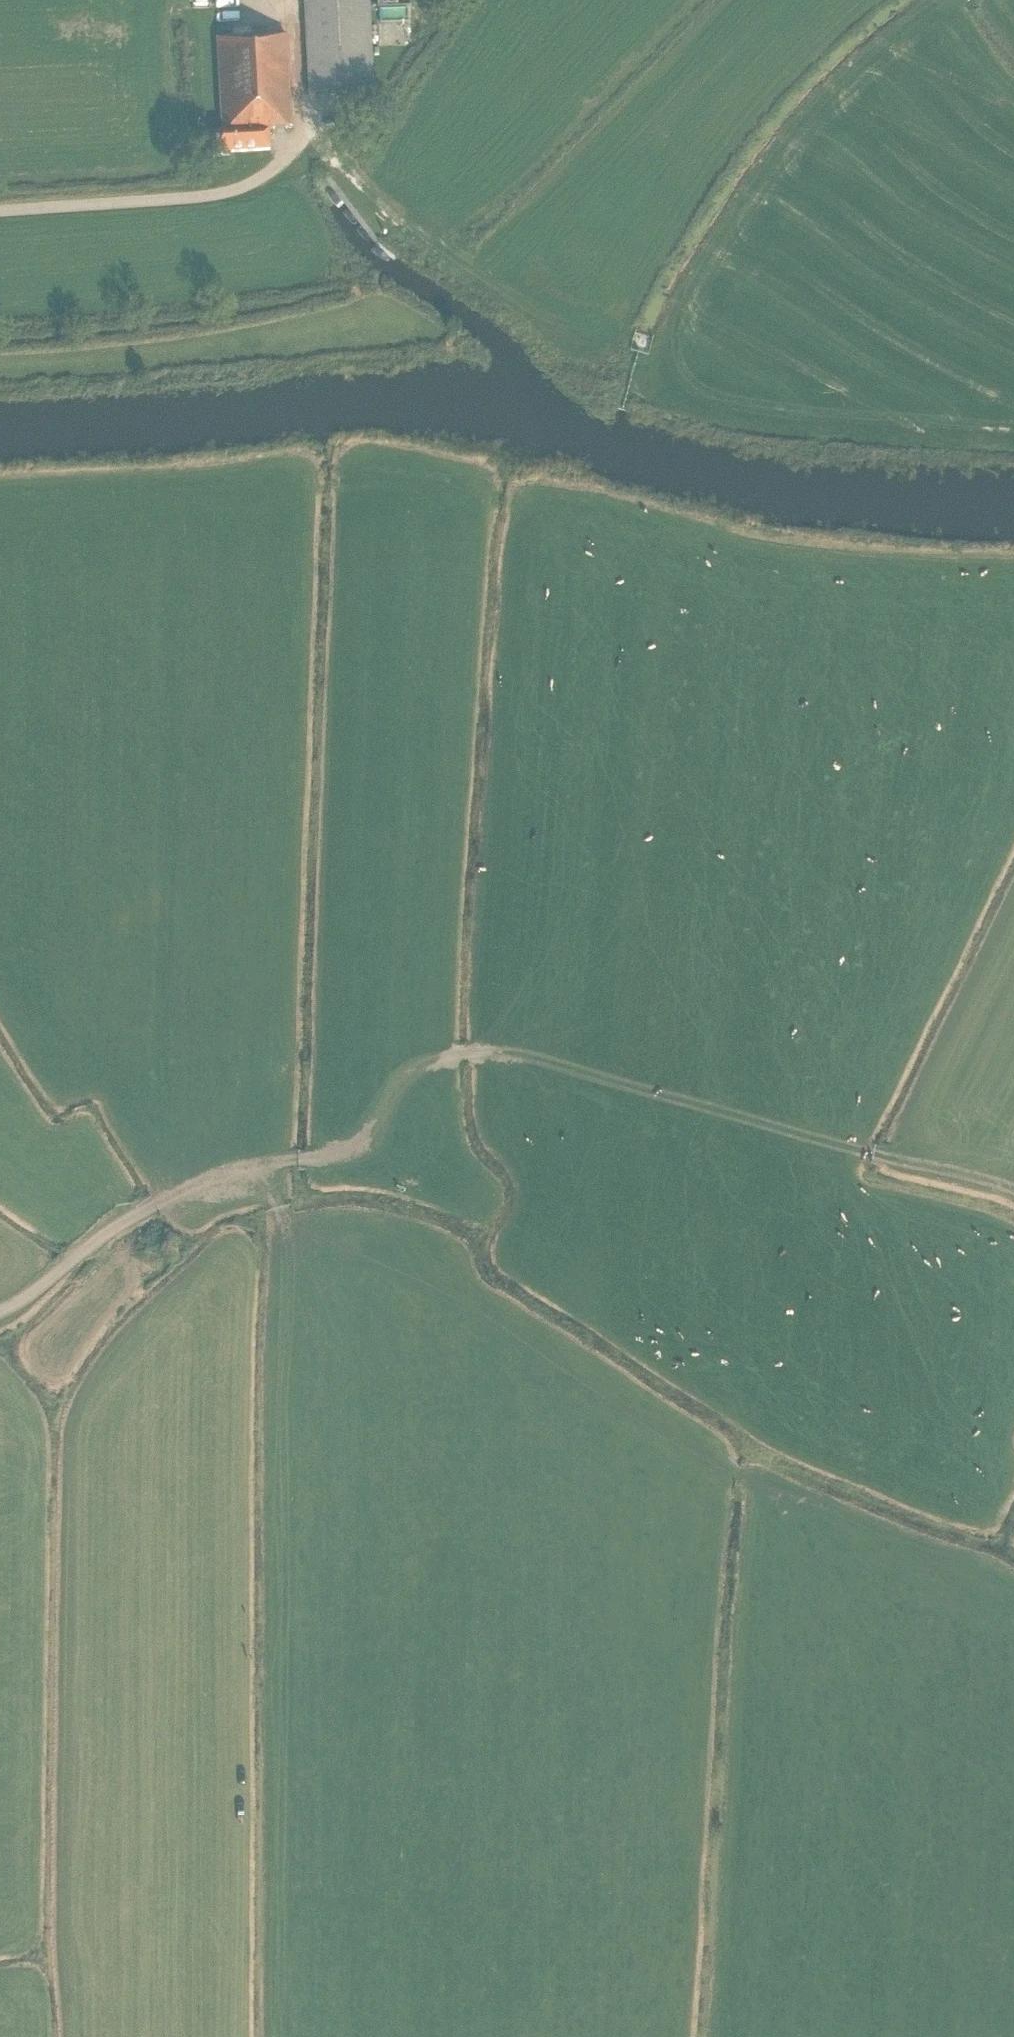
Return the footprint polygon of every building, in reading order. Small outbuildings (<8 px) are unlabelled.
[(309,95),(372,92),(368,0),(304,0),(309,95)] [(222,132),(214,132),(215,153),(270,150),(269,129),(292,128),(287,35),(217,39),(222,132)]
